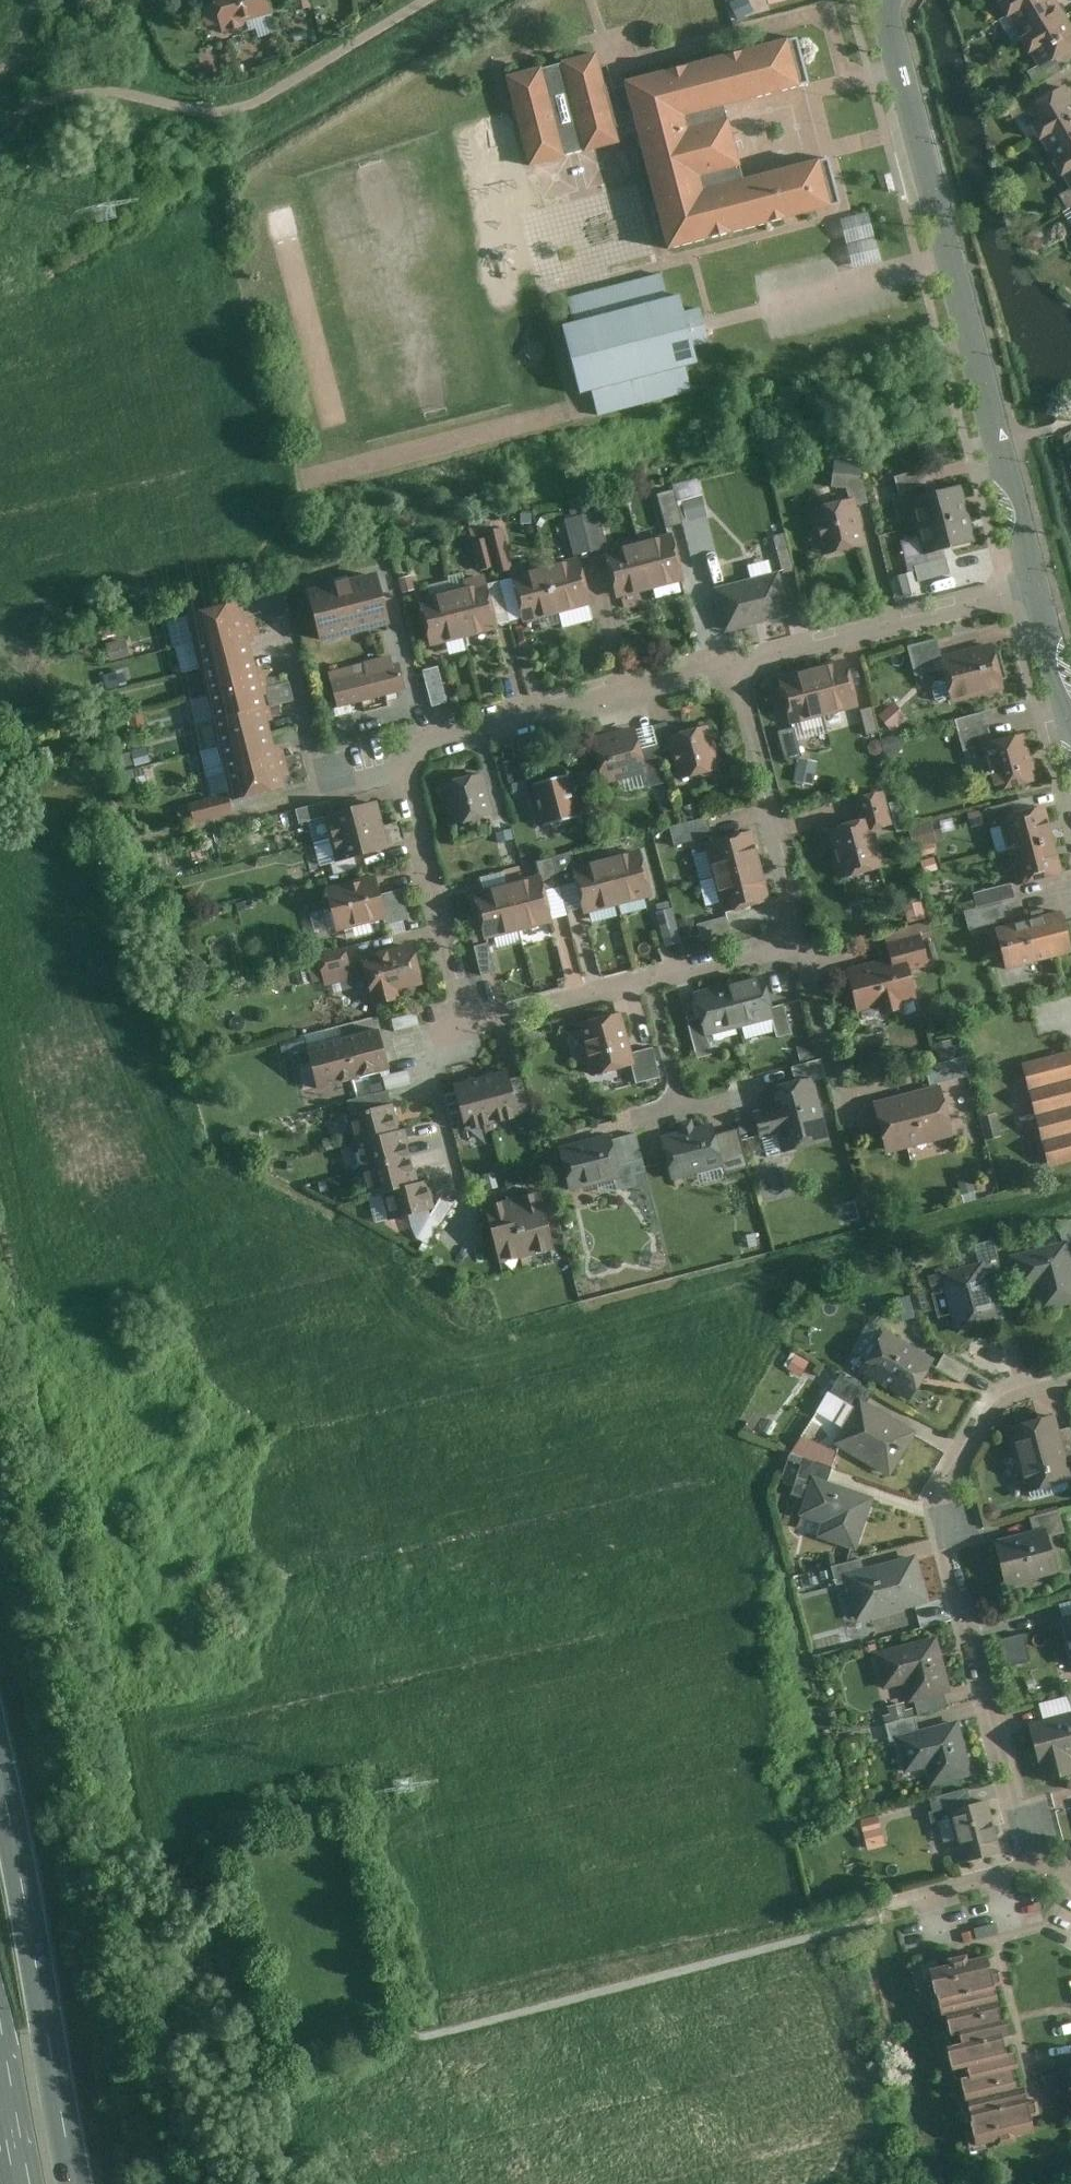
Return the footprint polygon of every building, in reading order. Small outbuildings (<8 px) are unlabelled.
[(272,0),(213,0),(204,3),(210,24),(223,20),(226,31),(250,24),(248,18),(275,10),(272,0)] [(1010,13),(1032,0),(1002,0),(1010,13)] [(1010,13),(1026,38),(1065,15),(1056,0),(1032,0),(1010,13)] [(1065,15),(1026,38),(1040,63),(1042,65),(1055,56),(1070,46),(1070,24),(1065,15)] [(633,75),(634,80),(625,83),(612,86),(601,48),(594,50),(565,58),(566,60),(547,65),(546,62),(507,72),(516,106),(532,164),(626,141),(623,130),(639,126),(672,248),(786,219),(798,215),(819,210),(843,203),(831,156),(754,176),(734,101),(812,82),(798,32),(633,75)] [(1063,70),(1055,56),(1042,65),(1040,63),(1031,69),(1039,83),(1063,70)] [(1042,101),(1026,110),(1043,137),(1070,122),(1070,92),(1067,86),(1042,101)] [(1026,110),(1042,101),(1035,88),(1007,104),(1015,118),(1026,110)] [(1043,137),(1058,164),(1070,156),(1070,122),(1043,137)] [(1058,164),(1070,185),(1070,156),(1058,164)] [(1061,195),(1069,208),(1070,207),(1070,190),(1061,195)] [(851,265),(880,261),(874,212),(844,216),(851,265)] [(706,324),(702,307),(686,311),(681,293),(670,296),(663,271),(569,297),(576,322),(562,326),(581,393),(594,390),(601,416),(694,390),(687,366),(700,362),(696,346),(711,342),(706,324)] [(923,469),(894,476),(898,492),(927,484),(923,469)] [(847,488),(850,498),(855,497),(857,506),(869,502),(863,476),(833,473),(832,486),(847,488)] [(969,512),(963,485),(909,499),(914,517),(903,520),(905,529),(969,512)] [(683,523),(673,489),(656,494),(666,528),(683,523)] [(857,506),(855,497),(850,498),(810,508),(814,526),(810,534),(817,538),(822,555),(867,544),(857,506)] [(596,510),(579,514),(589,550),(605,546),(596,510)] [(969,512),(905,529),(908,538),(919,536),(924,554),(976,541),(969,512)] [(589,550),(579,514),(563,519),(573,554),(589,550)] [(483,532),(485,538),(493,567),(496,574),(512,569),(500,527),(483,532)] [(684,581),(671,532),(636,541),(649,590),(684,581)] [(794,570),(784,533),(772,536),(782,573),(794,570)] [(493,567),(485,538),(471,542),(479,570),(493,567)] [(649,590),(636,541),(604,549),(616,598),(649,590)] [(591,605),(578,556),(544,566),(557,614),(591,605)] [(945,558),(914,565),(918,582),(949,575),(945,558)] [(557,614),(544,566),(511,574),(522,622),(557,614)] [(388,624),(373,571),(303,590),(318,643),(388,624)] [(790,614),(778,571),(714,589),(726,633),(790,614)] [(497,630),(484,582),(452,591),(464,638),(497,630)] [(464,638),(452,591),(418,598),(430,645),(464,638)] [(181,614),(189,643),(257,625),(255,616),(248,618),(246,613),(240,615),(236,600),(181,614)] [(260,635),(257,625),(189,643),(196,670),(250,656),(247,643),(254,641),(253,637),(260,635)] [(111,659),(130,655),(127,639),(108,643),(111,659)] [(940,656),(942,655),(938,639),(908,646),(916,676),(943,668),(940,656)] [(1005,691),(993,643),(942,655),(940,656),(943,668),(946,678),(934,681),(932,685),(935,698),(940,702),(951,699),(952,704),(1005,691)] [(196,670),(202,694),(264,678),(262,670),(260,665),(253,667),(250,656),(196,670)] [(859,707),(846,659),(812,668),(824,716),(859,707)] [(391,661),(330,676),(338,708),(406,691),(401,668),(393,669),(391,661)] [(439,666),(425,669),(435,707),(448,703),(439,666)] [(824,716),(812,668),(778,676),(791,725),(824,716)] [(267,693),(264,678),(202,694),(209,721),(263,707),(260,694),(267,693)] [(888,729),(907,719),(899,703),(880,713),(888,729)] [(209,721),(215,747),(268,734),(265,722),(272,721),(268,705),(263,707),(209,721)] [(878,732),(873,707),(860,710),(866,734),(878,732)] [(980,745),(993,742),(985,711),(956,718),(964,752),(980,748),(980,745)] [(718,772),(707,729),(672,736),(669,723),(654,726),(659,749),(660,753),(673,750),(681,781),(718,772)] [(802,756),(794,728),(777,732),(785,761),(802,756)] [(1039,780),(1027,733),(993,742),(980,745),(980,748),(992,792),(1039,780)] [(268,734),(215,747),(222,775),(284,759),(281,744),(271,746),(268,734)] [(668,785),(659,749),(639,754),(635,734),(591,743),(602,784),(643,774),(647,790),(668,785)] [(150,749),(120,755),(122,765),(152,759),(150,749)] [(284,759),(222,775),(229,801),(283,788),(280,777),(288,775),(284,759)] [(801,759),(797,778),(814,782),(818,763),(801,759)] [(521,761),(506,764),(514,793),(528,789),(521,761)] [(488,817),(479,777),(441,787),(451,826),(488,817)] [(572,777),(535,786),(545,827),(582,818),(572,777)] [(853,799),(859,822),(871,819),(874,830),(893,825),(884,791),(853,799)] [(189,810),(191,822),(231,814),(229,801),(189,810)] [(327,801),(294,810),(297,823),(322,816),(331,814),(327,801)] [(375,802),(331,814),(322,816),(328,840),(382,825),(375,802)] [(990,822),(999,820),(999,817),(1014,814),(1011,803),(987,809),(990,822)] [(1014,814),(999,817),(999,820),(1008,853),(1055,841),(1047,806),(1014,814)] [(859,822),(826,830),(839,881),(884,870),(874,830),(871,819),(859,822)] [(713,821),(676,829),(679,845),(717,837),(713,821)] [(935,822),(911,827),(914,846),(938,841),(935,822)] [(382,825),(328,840),(335,863),(353,858),(389,848),(382,825)] [(711,847),(719,880),(762,870),(755,836),(711,847)] [(1063,874),(1055,841),(1008,853),(1017,886),(1063,874)] [(642,852),(609,860),(619,901),(652,893),(642,852)] [(573,853),(553,857),(560,883),(579,878),(576,868),(573,853)] [(536,862),(542,887),(560,883),(553,857),(536,862)] [(353,858),(335,863),(330,864),(333,875),(355,868),(353,858)] [(609,860),(576,868),(579,878),(586,909),(619,901),(609,860)] [(719,880),(726,914),(769,904),(762,870),(719,880)] [(374,876),(324,889),(325,897),(322,899),(324,909),(327,911),(335,933),(382,920),(384,926),(407,919),(400,891),(379,896),(374,876)] [(515,929),(548,922),(538,877),(504,885),(515,929)] [(1012,884),(974,893),(978,908),(1002,902),(1016,899),(1012,884)] [(481,937),(515,929),(504,885),(471,892),(481,937)] [(1008,920),(1002,902),(978,908),(965,912),(970,930),(1008,920)] [(675,907),(657,912),(666,945),(684,940),(675,907)] [(996,930),(1006,970),(1070,954),(1070,948),(1063,914),(996,930)] [(729,917),(699,924),(703,941),(732,934),(729,917)] [(884,932),(890,959),(905,956),(909,972),(930,967),(918,924),(884,932)] [(489,946),(474,950),(481,979),(496,975),(489,946)] [(360,959),(372,1007),(399,1001),(397,993),(422,986),(411,948),(360,959)] [(351,979),(344,953),(315,961),(322,987),(351,979)] [(890,959),(846,970),(857,1015),(879,1009),(881,1016),(904,1010),(902,1004),(915,1001),(909,972),(905,956),(890,959)] [(761,977),(727,985),(740,1029),(772,1020),(775,1019),(771,1008),(761,977)] [(740,1029),(727,985),(693,994),(699,1018),(705,1038),(707,1038),(740,1029)] [(784,1006),(771,1008),(775,1019),(772,1020),(777,1038),(792,1035),(784,1006)] [(631,1054),(620,1014),(578,1025),(586,1057),(581,1062),(584,1072),(591,1077),(631,1068),(635,1067),(631,1054)] [(391,1022),(394,1033),(419,1027),(416,1016),(391,1022)] [(705,1038),(699,1018),(687,1022),(697,1059),(712,1055),(707,1038),(705,1038)] [(378,1031),(342,1040),(352,1080),(388,1071),(378,1031)] [(342,1040),(306,1049),(316,1089),(352,1080),(342,1040)] [(652,1049),(631,1054),(635,1067),(631,1068),(636,1084),(660,1078),(652,1049)] [(1022,1066),(1048,1169),(1070,1163),(1070,1053),(1022,1066)] [(964,1058),(926,1068),(931,1087),(969,1077),(964,1058)] [(792,1068),(795,1083),(814,1079),(815,1081),(826,1078),(821,1060),(792,1068)] [(519,1118),(506,1071),(479,1079),(492,1125),(519,1118)] [(409,1085),(406,1072),(382,1077),(385,1091),(409,1085)] [(495,1133),(492,1125),(479,1079),(451,1086),(453,1093),(462,1123),(464,1133),(483,1129),(485,1136),(495,1133)] [(781,1154),(830,1142),(815,1081),(814,1079),(795,1083),(764,1091),(768,1109),(754,1113),(760,1140),(776,1136),(781,1154)] [(940,1087),(874,1104),(887,1155),(953,1138),(940,1087)] [(462,1123),(453,1093),(443,1095),(450,1125),(462,1123)] [(381,1196),(387,1221),(434,1210),(427,1181),(418,1184),(415,1169),(412,1170),(406,1147),(408,1146),(406,1138),(415,1136),(413,1127),(399,1131),(392,1105),(345,1116),(367,1198),(381,1196)] [(713,1127),(660,1141),(671,1182),(724,1169),(715,1136),(713,1127)] [(739,1130),(715,1136),(724,1169),(725,1174),(748,1168),(739,1130)] [(612,1135),(558,1149),(569,1194),(614,1182),(616,1191),(635,1187),(633,1177),(645,1173),(636,1135),(614,1140),(612,1135)] [(538,1195),(485,1208),(499,1265),(553,1252),(538,1195)] [(450,1213),(439,1205),(434,1210),(417,1238),(431,1247),(450,1213)] [(1063,1243),(1068,1242),(1070,1253),(1070,1222),(1059,1225),(1063,1243)] [(975,1246),(980,1263),(984,1262),(988,1275),(1001,1271),(993,1242),(975,1246)] [(1068,1242),(1063,1243),(1010,1256),(1018,1291),(1034,1288),(1040,1314),(1070,1307),(1070,1254),(1070,1253),(1068,1242)] [(988,1275),(984,1262),(980,1263),(941,1274),(957,1337),(1001,1325),(988,1275)] [(936,1361),(884,1331),(859,1374),(910,1404),(936,1361)] [(971,1370),(945,1355),(936,1371),(962,1386),(971,1370)] [(860,1401),(868,1405),(874,1395),(841,1376),(830,1394),(855,1409),(860,1401)] [(868,1405),(860,1401),(855,1409),(832,1447),(890,1480),(916,1434),(868,1405)] [(1055,1426),(1050,1410),(1005,1422),(1022,1489),(1026,1487),(1032,1493),(1062,1486),(1065,1482),(1064,1478),(1068,1477),(1063,1458),(1055,1426)] [(1055,1426),(1063,1458),(1070,1456),(1070,1432),(1068,1423),(1055,1426)] [(802,1439),(790,1457),(831,1469),(836,1453),(802,1439)] [(812,1479),(827,1484),(831,1469),(790,1457),(788,1462),(801,1467),(791,1498),(804,1502),(812,1479)] [(827,1484),(812,1479),(804,1502),(798,1519),(821,1527),(816,1540),(856,1554),(875,1501),(827,1484)] [(1026,1515),(1030,1529),(1042,1526),(1058,1521),(1054,1508),(1026,1515)] [(1054,1567),(1042,1526),(1030,1529),(988,1539),(1000,1582),(1054,1567)] [(858,1564),(838,1569),(840,1579),(850,1618),(923,1599),(910,1550),(858,1564)] [(838,1569),(858,1564),(856,1555),(826,1562),(830,1581),(840,1579),(838,1569)] [(1056,1612),(1070,1665),(1070,1608),(1056,1612)] [(1028,1659),(1020,1630),(996,1637),(1004,1665),(1028,1659)] [(947,1688),(932,1632),(868,1649),(877,1686),(898,1681),(903,1699),(910,1697),(941,1689),(947,1688)] [(941,1689),(910,1697),(913,1712),(945,1703),(941,1689)] [(1024,1720),(1038,1779),(1070,1771),(1070,1763),(1069,1754),(1070,1753),(1070,1708),(1069,1708),(1024,1720)] [(890,1732),(913,1726),(910,1713),(881,1721),(885,1738),(891,1737),(890,1732)] [(968,1773),(954,1716),(913,1726),(890,1732),(891,1737),(900,1770),(919,1766),(924,1785),(968,1773)] [(943,1807),(967,1801),(963,1787),(924,1795),(928,1808),(924,1809),(926,1819),(945,1815),(943,1807)] [(996,1850),(982,1797),(967,1801),(943,1807),(945,1815),(957,1860),(996,1850)] [(870,1849),(887,1843),(878,1813),(860,1819),(870,1849)] [(1027,2132),(1024,2115),(1030,2113),(1026,2097),(1019,2098),(1016,2084),(1008,2085),(1005,2066),(1011,2065),(1008,2048),(1000,2049),(997,2032),(1005,2030),(1002,2015),(995,2016),(989,1982),(998,1980),(995,1967),(987,1969),(982,1950),(959,1955),(958,1950),(938,1954),(940,1959),(925,1963),(941,2030),(951,2028),(954,2039),(940,2042),(944,2066),(958,2063),(960,2073),(952,2075),(969,2144),(988,2139),(989,2145),(1013,2141),(1012,2135),(1027,2132)] [(1066,2083),(1061,2084),(1066,2104),(1070,2103),(1070,2062),(1062,2064),(1066,2083)]
